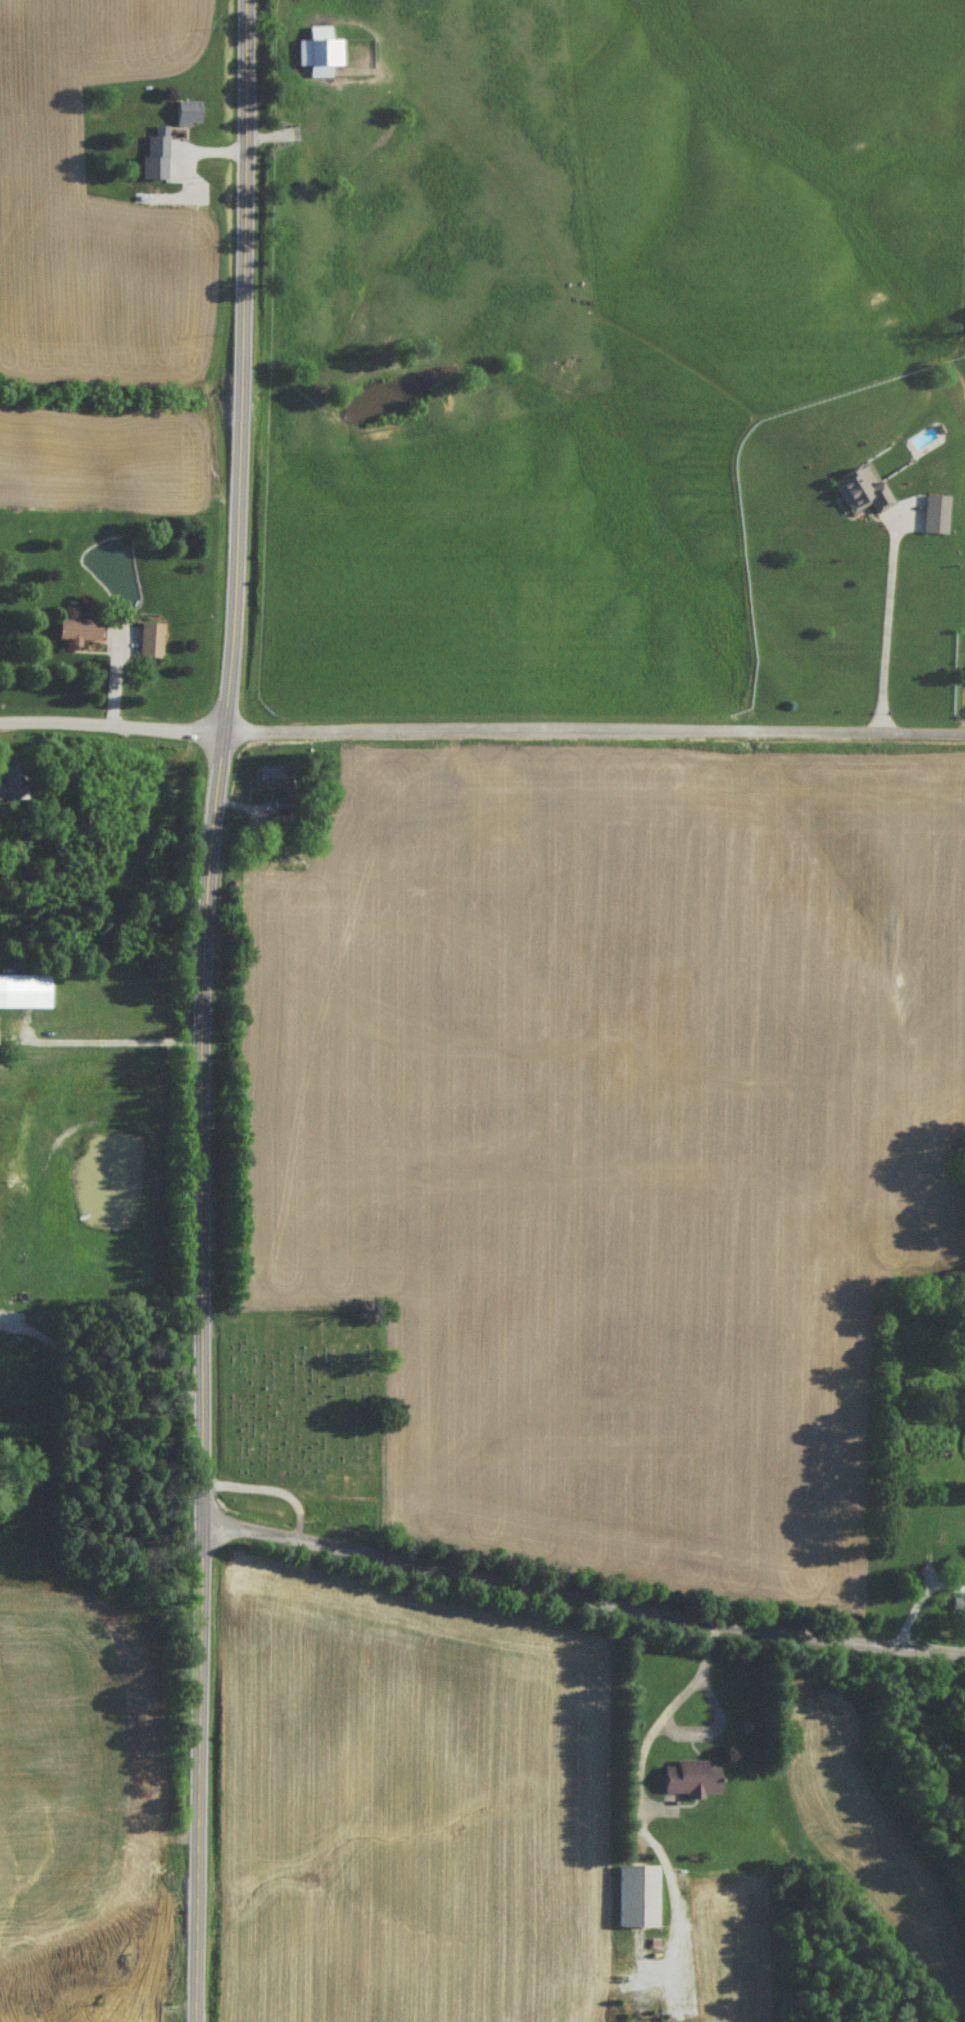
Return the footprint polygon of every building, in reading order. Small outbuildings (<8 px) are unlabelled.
[(294,45),(294,71),(305,71),(305,84),(328,83),(328,71),(341,71),(340,44),(294,45)] [(198,107),(171,107),(171,130),(198,130),(198,107)] [(143,142),(143,164),(164,164),(164,142),(143,142)] [(845,520),(866,509),(871,520),(889,510),(875,482),(860,490),(853,475),(829,487),(845,520)] [(944,539),(944,502),(918,502),(918,539),(944,539)] [(64,651),(75,652),(75,647),(98,647),(98,626),(52,625),(52,645),(64,645),(64,651)] [(159,628),(135,628),(135,663),(159,663),(159,628)] [(24,771),(0,771),(0,806),(24,806),(24,771)] [(283,774),(255,774),(255,795),(283,795),(283,774)] [(947,1601),(947,1625),(964,1625),(964,1601),(947,1601)] [(671,1766),(671,1772),(658,1771),(658,1799),(713,1800),(713,1767),(671,1766)] [(653,1933),(653,1871),(614,1870),(613,1932),(653,1933)]
